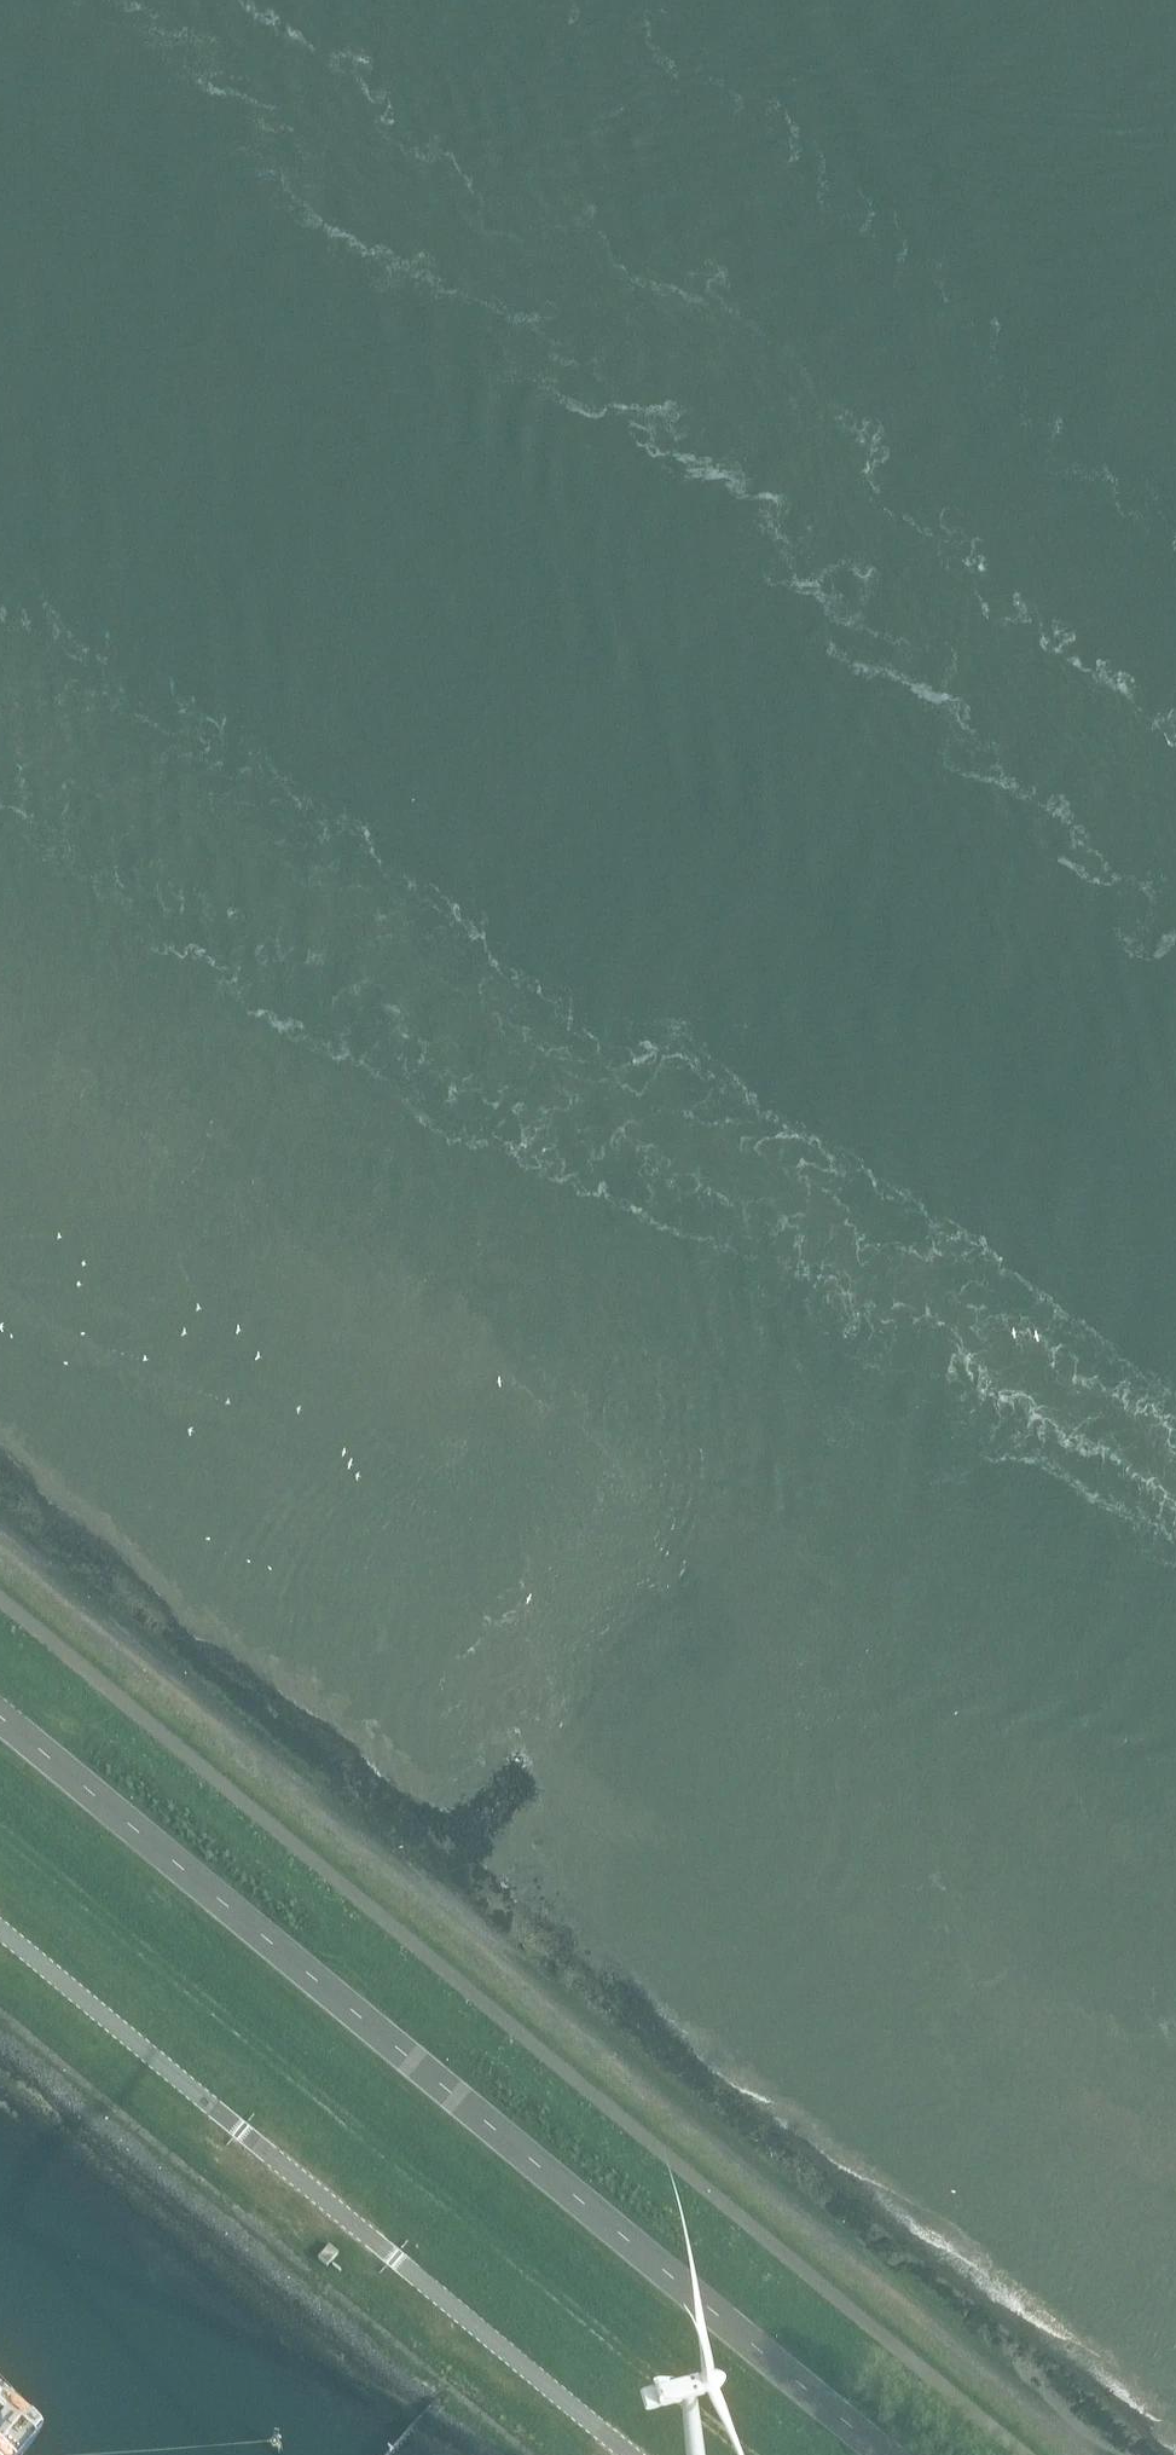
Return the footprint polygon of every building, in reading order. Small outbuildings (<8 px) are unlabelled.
[(327,2267),(339,2253),(330,2246),(318,2260),(327,2267)]
